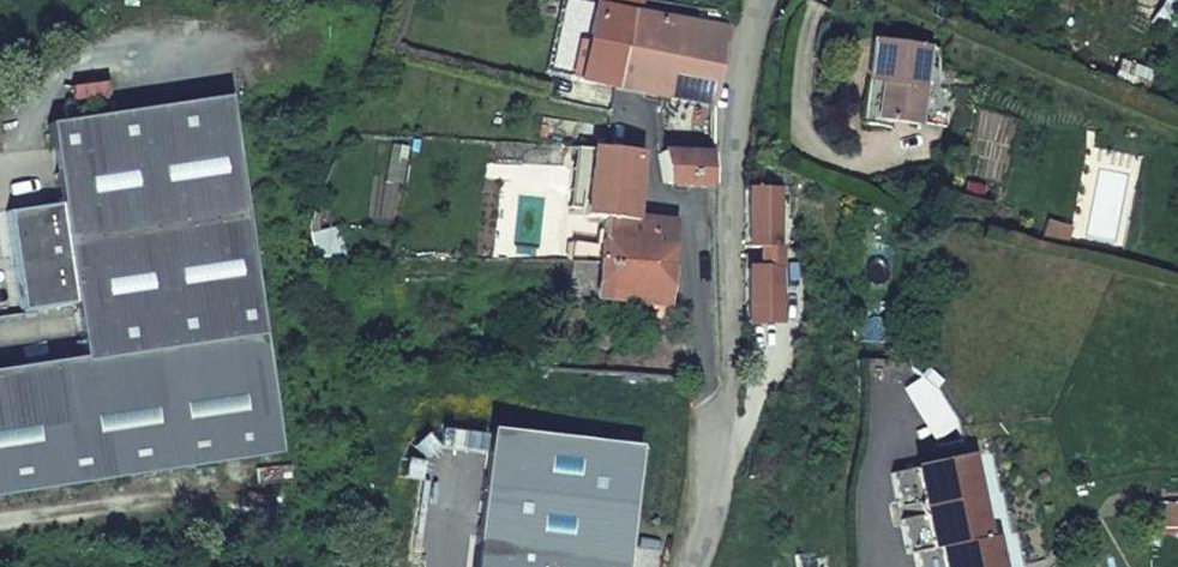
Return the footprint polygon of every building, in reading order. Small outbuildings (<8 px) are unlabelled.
[(594,3),(580,1),(570,0),(560,0),(545,69),(579,76),(594,3)] [(580,1),(594,3),(579,76),(579,77),(613,84),(627,9),(629,0),(580,0),(580,1)] [(627,9),(613,84),(661,93),(713,103),(729,28),(627,9)] [(930,49),(872,42),(868,84),(883,86),(879,120),(922,125),(930,49)] [(46,125),(58,205),(5,213),(20,313),(74,305),(82,358),(0,371),(0,497),(281,454),(226,98),(46,125)] [(591,149),(574,148),(567,212),(584,213),(591,149)] [(669,265),(651,264),(655,220),(631,218),(638,152),(601,150),(591,149),(584,213),(604,215),(600,244),(570,240),(566,262),(570,262),(567,291),(668,301),(669,265)] [(713,186),(712,155),(660,153),(664,182),(713,186)] [(746,188),(746,249),(759,249),(777,249),(776,188),(746,188)] [(651,264),(669,265),(671,222),(655,220),(651,264)] [(777,249),(759,249),(759,255),(758,274),(768,274),(768,258),(780,258),(780,249),(777,249)] [(746,255),(747,324),(781,323),(780,258),(768,258),(768,274),(758,274),(759,255),(746,255)] [(892,475),(908,555),(915,554),(918,566),(1000,566),(993,537),(986,539),(969,458),(892,475)]
